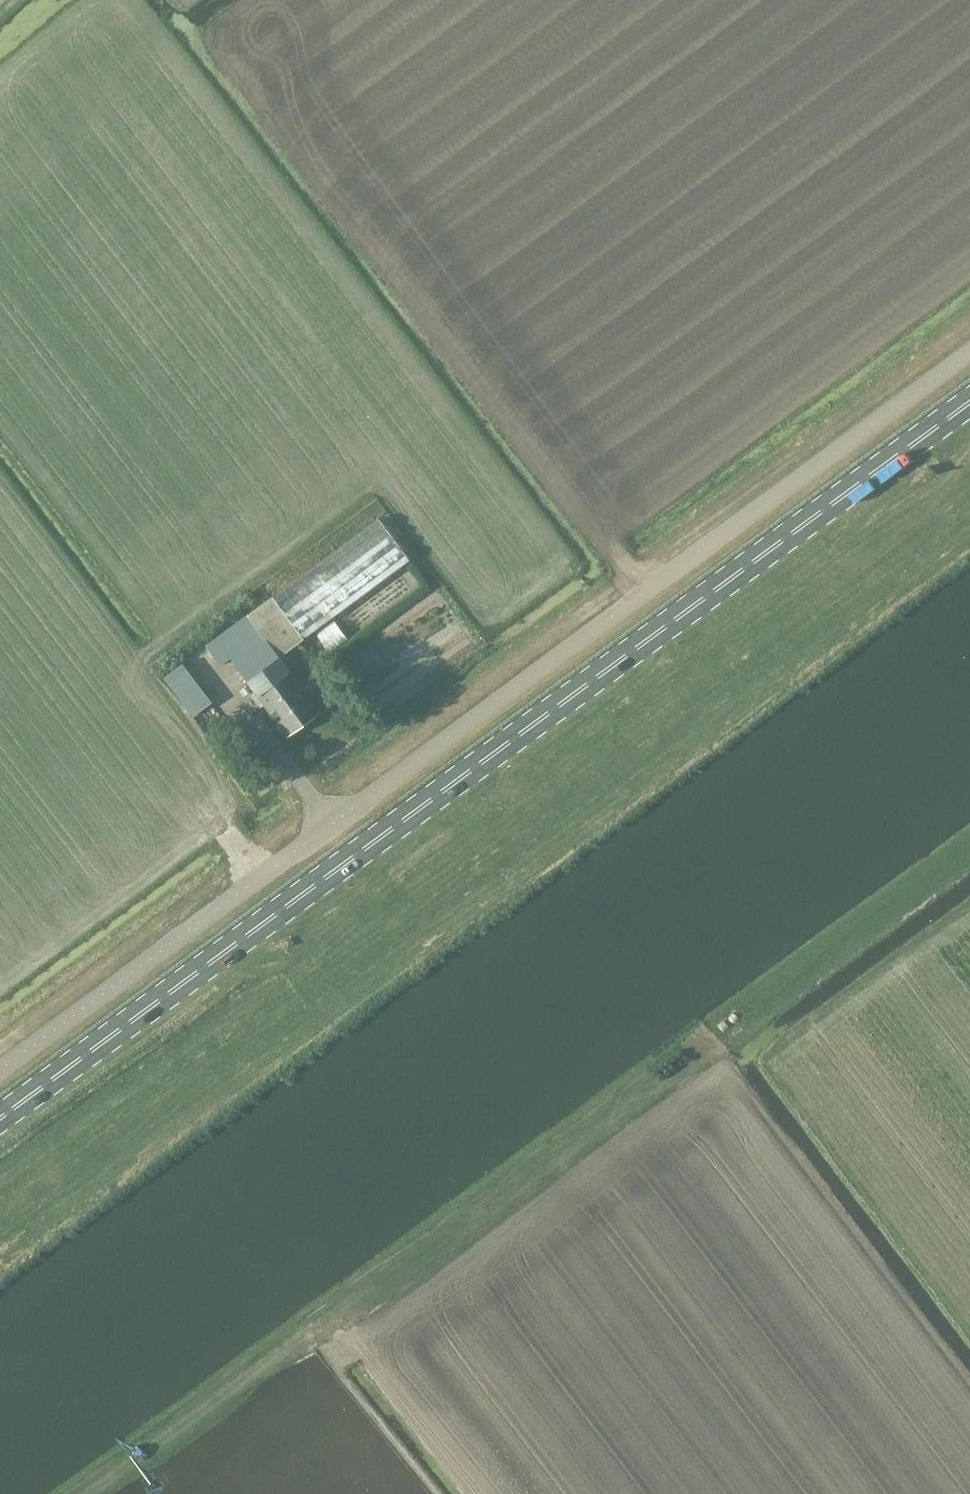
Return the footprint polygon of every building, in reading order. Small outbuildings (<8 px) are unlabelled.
[(377,518),(271,596),(302,639),(408,560),(377,518)] [(279,658),(302,639),(271,596),(204,646),(219,666),(228,658),(254,694),(250,697),(258,707),(262,704),(286,735),(318,711),(279,658)] [(331,620),(315,633),(329,654),(347,640),(331,620)] [(180,663),(161,677),(191,716),(210,702),(180,663)]
